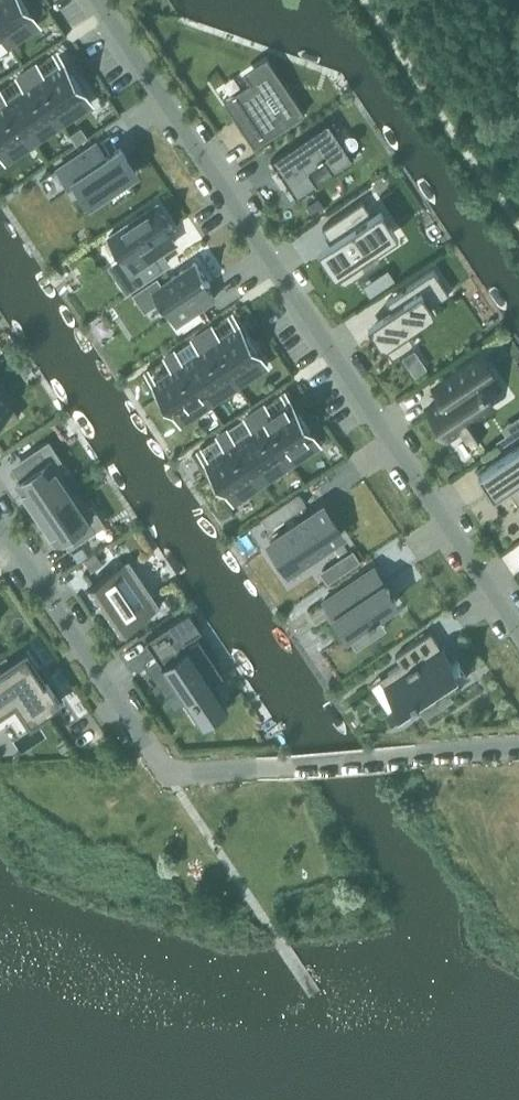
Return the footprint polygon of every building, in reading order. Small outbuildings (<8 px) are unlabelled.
[(19,0),(0,0),(0,29),(2,33),(29,15),(19,0)] [(24,21),(15,27),(21,36),(30,30),(24,21)] [(82,93),(61,62),(44,74),(38,65),(28,72),(55,112),(82,93)] [(250,82),(223,100),(254,147),(305,113),(273,66),(250,82)] [(27,130),(55,112),(28,72),(19,78),(24,87),(6,99),(27,130)] [(27,130),(6,99),(0,90),(0,147),(1,148),(27,130)] [(327,122),(273,159),(298,196),(316,183),(308,171),(324,160),(333,172),(352,159),(327,122)] [(61,125),(51,132),(58,142),(67,135),(61,125)] [(96,140),(56,167),(67,184),(74,180),(88,202),(139,168),(124,146),(108,157),(96,140)] [(16,148),(6,154),(12,163),(22,157),(16,148)] [(314,214),(325,207),(319,197),(308,204),(314,214)] [(331,240),(318,250),(335,276),(337,275),(338,279),(339,279),(339,280),(340,281),(341,282),(342,282),(343,283),(344,283),(345,283),(346,283),(347,282),(348,282),(365,271),(358,260),(373,250),(374,251),(376,250),(375,249),(398,233),(381,207),(372,213),(363,200),(322,227),(331,240)] [(151,205),(108,234),(140,283),(170,263),(163,252),(176,243),(151,205)] [(196,264),(151,293),(168,319),(172,315),(180,327),(213,305),(204,290),(211,286),(196,264)] [(391,304),(368,320),(383,341),(385,340),(393,353),(415,338),(406,325),(435,306),(432,301),(449,289),(434,266),(387,298),(391,304)] [(256,355),(235,324),(219,335),(213,326),(203,333),(230,373),(256,355)] [(202,392),(230,373),(203,333),(193,340),(199,349),(181,361),(202,392)] [(175,410),(202,392),(181,361),(175,352),(166,358),(172,367),(154,380),(175,410)] [(444,397),(428,407),(447,435),(462,425),(465,430),(479,421),(476,416),(493,405),(480,386),(494,376),(481,356),(436,386),(444,397)] [(20,417),(0,385),(0,429),(20,417)] [(310,434),(288,402),(271,414),(265,406),(256,412),(283,452),(310,434)] [(255,471),(283,452),(256,412),(246,419),(252,428),(234,440),(255,471)] [(234,497),(261,479),(255,471),(234,440),(228,431),(218,437),(224,446),(207,458),(234,497)] [(479,472),(495,495),(518,479),(518,445),(479,472)] [(29,474),(17,482),(38,513),(69,491),(41,450),(21,464),(29,474)] [(69,491),(38,513),(57,539),(69,531),(77,542),(95,529),(69,491)] [(269,529),(307,503),(299,492),(261,517),(269,529)] [(302,560),(342,534),(323,506),(270,542),(274,548),(275,548),(289,569),(302,560)] [(94,552),(84,558),(91,570),(101,563),(94,552)] [(128,558),(89,584),(120,632),(160,605),(128,558)] [(374,564),(321,600),(346,637),(400,601),(374,564)] [(202,723),(227,706),(184,640),(201,629),(190,611),(147,639),(202,723)] [(405,664),(380,679),(396,705),(403,701),(411,713),(469,676),(457,657),(449,662),(432,634),(399,655),(405,664)] [(26,653),(2,668),(0,664),(0,708),(16,698),(30,719),(61,699),(47,678),(44,681),(26,653)]
